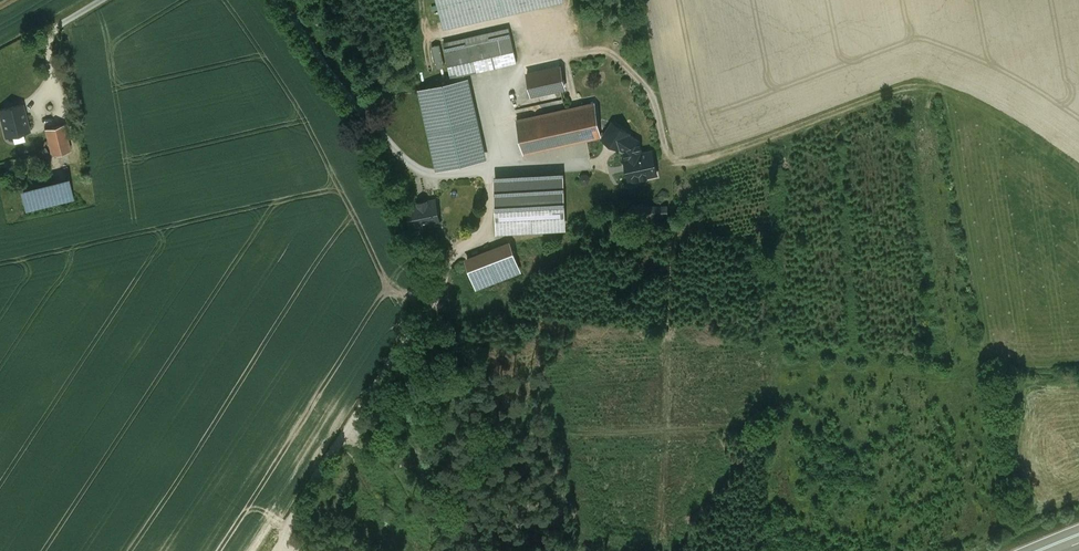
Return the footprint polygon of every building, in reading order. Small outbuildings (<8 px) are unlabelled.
[(442,15),(507,0),(439,0),(442,15)] [(442,15),(445,28),(563,1),(563,0),(507,0),(442,15)] [(509,29),(444,44),(446,53),(511,38),(509,29)] [(511,38),(446,53),(451,77),(452,77),(454,83),(465,80),(464,74),(517,62),(511,38)] [(437,67),(444,66),(442,43),(434,44),(437,67)] [(561,66),(543,70),(542,64),(534,65),(535,72),(527,74),(532,96),(565,88),(561,66)] [(454,83),(439,86),(456,166),(483,160),(466,80),(465,80),(454,83)] [(23,91),(30,91),(30,81),(22,82),(23,91)] [(456,166),(439,86),(422,90),(440,169),(456,166)] [(0,109),(0,112),(4,127),(0,128),(0,138),(29,131),(22,104),(0,109)] [(592,105),(517,121),(523,154),(599,139),(596,122),(592,105)] [(607,123),(599,139),(625,153),(636,150),(642,138),(609,120),(607,123)] [(603,122),(596,122),(599,139),(607,123),(603,122)] [(64,124),(45,129),(52,154),(70,150),(64,124)] [(657,181),(650,147),(636,150),(625,153),(633,186),(657,181)] [(68,179),(21,191),(25,208),(61,199),(60,196),(72,193),(73,196),(68,179)] [(562,181),(496,184),(498,233),(564,230),(562,181)] [(426,201),(419,203),(408,206),(411,224),(422,222),(422,227),(439,223),(435,200),(426,202),(426,201)] [(667,208),(632,208),(632,220),(668,220),(667,208)] [(509,246),(467,262),(477,288),(520,272),(509,246)]
